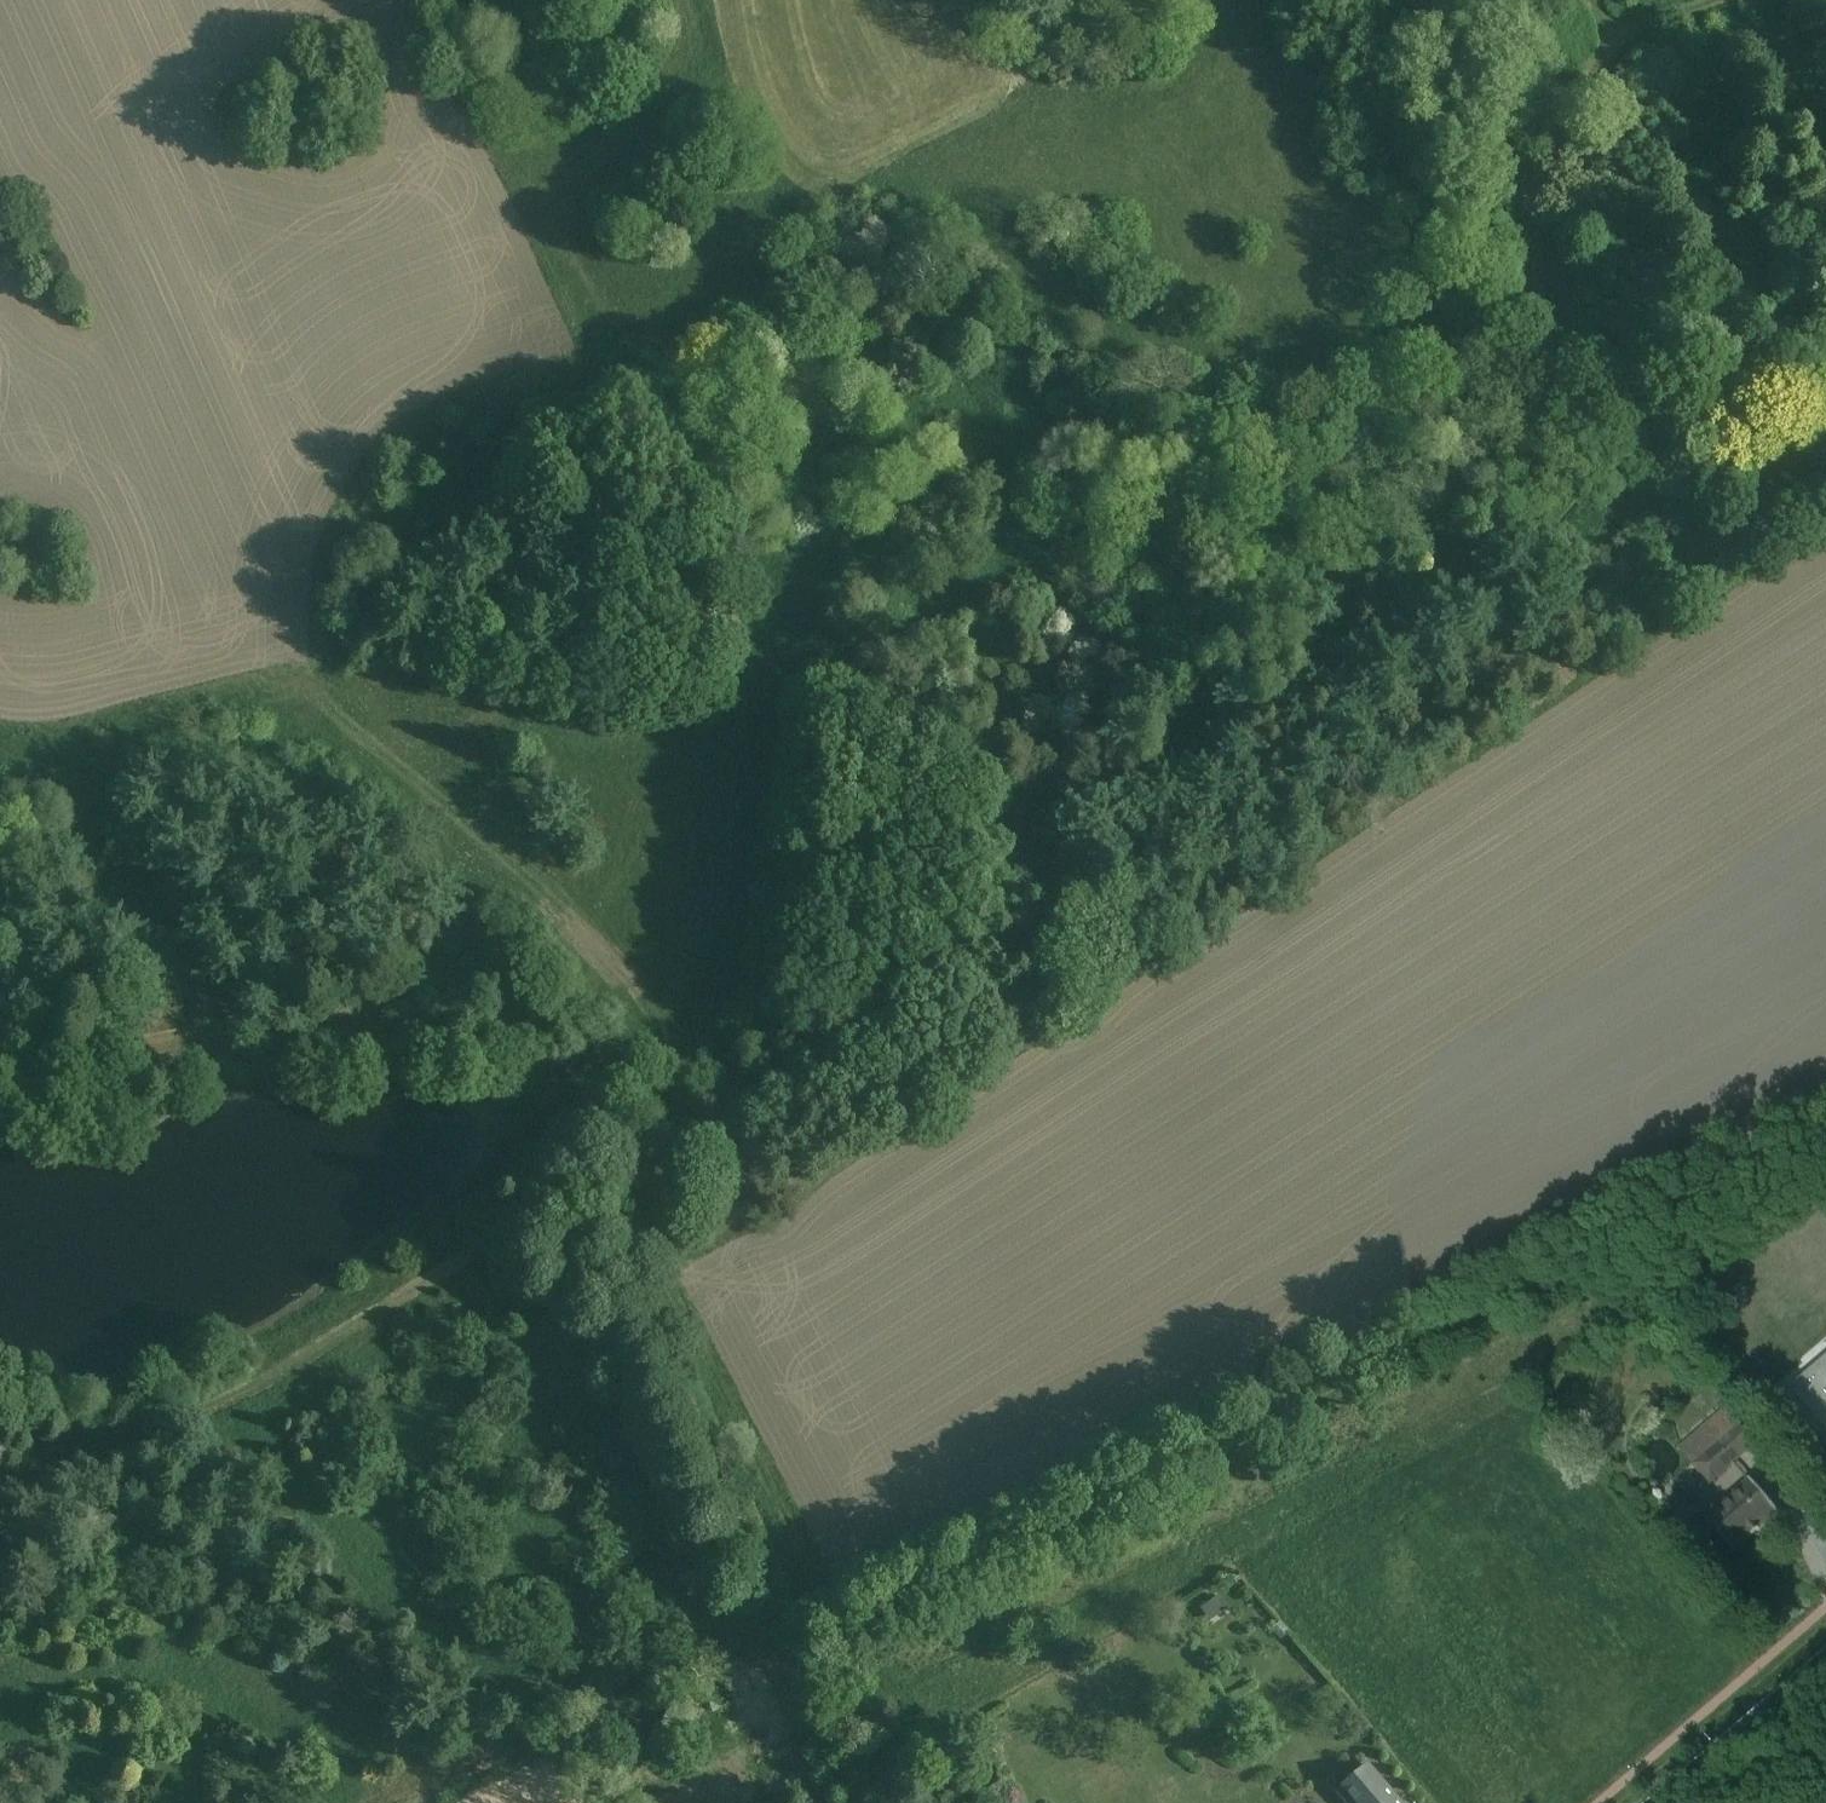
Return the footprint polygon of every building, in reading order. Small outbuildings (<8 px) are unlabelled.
[(1825,1432),(1825,1359),(1791,1390),(1825,1432)] [(1702,1483),(1742,1447),(1715,1416),(1674,1452),(1702,1483)] [(1736,1550),(1780,1509),(1753,1480),(1709,1521),(1736,1550)] [(1225,1621),(1244,1613),(1238,1598),(1219,1606),(1225,1621)] [(1368,1759),(1333,1788),(1346,1802),(1404,1802),(1368,1759)]
